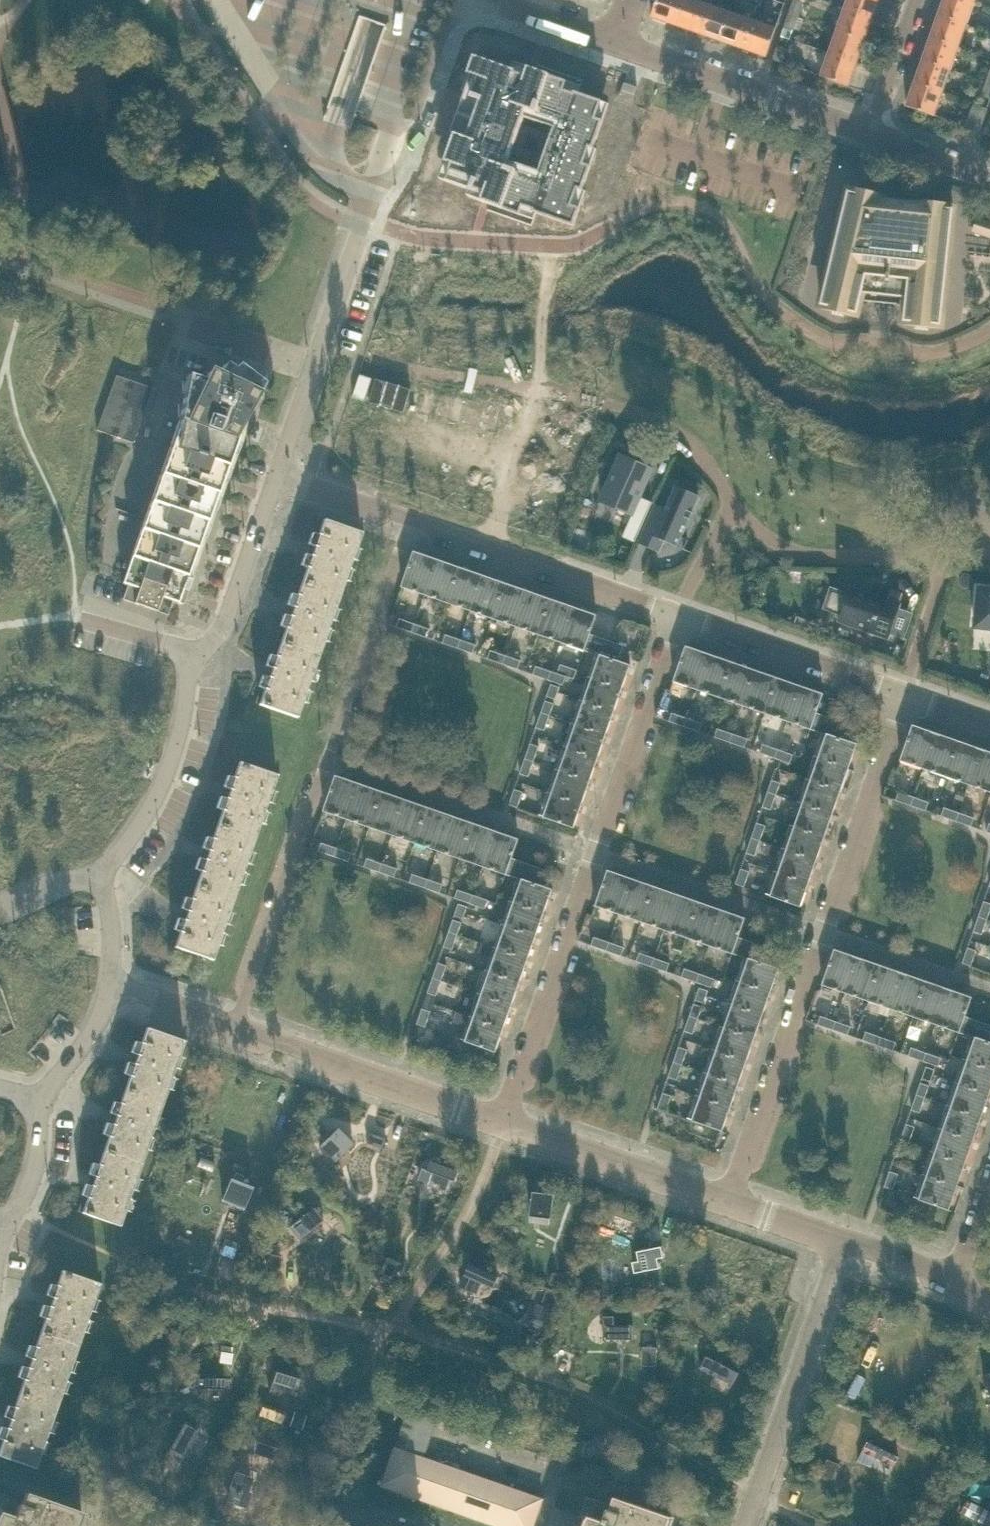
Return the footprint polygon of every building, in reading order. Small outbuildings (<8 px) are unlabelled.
[(652,17),(675,25),(683,0),(658,0),(652,17)] [(708,4),(698,0),(683,0),(675,25),(698,33),(708,4)] [(880,0),(849,0),(846,8),(874,17),(880,0)] [(975,2),(969,0),(944,0),(939,15),(968,25),(975,2)] [(791,14),(799,17),(804,4),(795,1),(791,14)] [(721,41),(731,11),(708,4),(698,33),(721,41)] [(866,40),(874,17),(846,8),(838,31),(866,40)] [(743,48),(754,19),(731,11),(721,41),(743,48)] [(795,30),(799,17),(791,14),(786,27),(795,30)] [(960,47),(968,25),(939,15),(931,37),(960,47)] [(767,57),(777,28),(754,19),(743,48),(767,57)] [(858,63),(866,40),(838,31),(830,53),(858,63)] [(952,70),(960,47),(931,37),(923,60),(952,70)] [(783,62),(788,49),(779,46),(774,59),(783,62)] [(850,86),(858,63),(830,53),(822,76),(850,86)] [(514,70),(477,57),(470,74),(478,77),(473,93),(468,92),(467,95),(461,114),(454,133),(457,135),(448,162),(455,165),(451,177),(450,177),(448,181),(472,189),(470,196),(482,200),(487,202),(493,204),(522,215),(525,204),(535,207),(533,211),(575,225),(581,208),(573,205),(579,189),(584,190),(592,166),(584,163),(590,147),(594,148),(604,120),(595,117),(596,115),(600,104),(602,105),(603,101),(575,91),(574,94),(565,91),(568,81),(538,70),(534,69),(529,67),(516,63),(514,70)] [(944,93),(952,70),(923,60),(915,83),(944,93)] [(638,87),(637,87),(626,83),(621,97),(633,101),(638,87)] [(935,115),(944,93),(915,83),(907,106),(935,115)] [(980,131),(986,112),(973,108),(967,126),(980,131)] [(876,193),(860,189),(859,192),(849,190),(842,218),(839,217),(835,233),(838,234),(832,260),(828,260),(825,275),(828,276),(821,304),(832,307),(831,310),(847,314),(848,311),(858,313),(861,300),(863,292),(907,296),(906,305),(904,321),(915,322),(915,326),(931,327),(931,324),(942,325),(945,296),(948,296),(950,280),(947,280),(949,253),(953,253),(955,237),(951,237),(954,208),(943,207),(944,203),(928,201),(927,205),(894,201),(886,200),(886,201),(885,200),(886,199),(875,196),(876,193)] [(973,230),(989,236),(989,223),(977,218),(973,230)] [(227,378),(217,374),(209,370),(204,380),(187,374),(186,380),(183,380),(183,393),(184,393),(182,404),(179,403),(179,416),(180,416),(179,419),(122,582),(128,584),(123,598),(157,610),(162,596),(183,604),(193,574),(189,573),(242,419),(241,418),(245,396),(246,395),(245,395),(245,394),(244,394),(244,395),(238,393),(238,392),(239,384),(226,378),(227,378)] [(116,374),(97,429),(110,434),(129,379),(116,374)] [(121,438),(124,430),(127,422),(129,414),(132,407),(135,399),(137,391),(140,383),(129,379),(110,434),(121,438)] [(150,395),(153,387),(140,383),(137,391),(150,395)] [(147,403),(150,395),(137,391),(135,399),(147,403)] [(144,411),(147,403),(135,399),(132,407),(144,411)] [(142,419),(144,411),(132,407),(129,414),(142,419)] [(139,426),(142,419),(129,414),(127,422),(139,426)] [(136,434),(139,426),(127,422),(124,430),(136,434)] [(133,442),(136,434),(124,430),(121,438),(133,442)] [(621,456),(602,499),(633,513),(623,536),(636,541),(653,502),(641,497),(651,473),(636,466),(637,463),(621,456)] [(655,504),(638,543),(660,553),(669,533),(682,538),(699,498),(675,487),(666,509),(655,504)] [(360,532),(324,520),(324,519),(302,581),(339,594),(360,532)] [(426,595),(438,559),(415,551),(403,587),(426,595)] [(449,603),(461,567),(438,559),(426,595),(449,603)] [(471,611),(484,575),(461,567),(449,603),(471,611)] [(494,618),(507,583),(484,575),(471,611),(494,618)] [(318,655),(339,594),(302,581),(281,642),(318,655)] [(517,626),(529,591),(507,583),(494,618),(517,626)] [(979,587),(975,627),(989,629),(989,588),(979,587)] [(833,588),(826,609),(844,616),(843,621),(888,636),(899,606),(897,605),(900,596),(883,590),(880,600),(853,590),(852,595),(833,588)] [(540,634),(552,599),(529,591),(517,626),(540,634)] [(562,642),(575,606),(552,599),(540,634),(562,642)] [(598,614),(597,614),(575,606),(562,642),(585,650),(586,650),(602,655),(607,639),(591,633),(598,614)] [(413,632),(416,623),(404,619),(401,627),(413,632)] [(413,632),(424,636),(427,627),(416,623),(413,632)] [(459,648),(462,639),(450,635),(447,644),(459,648)] [(459,648),(470,652),(473,643),(462,639),(459,648)] [(619,660),(625,645),(607,639),(602,655),(594,678),(623,688),(631,665),(619,660)] [(297,715),(318,655),(281,642),(260,702),(297,715)] [(711,654),(688,646),(687,646),(675,681),(698,689),(711,654)] [(504,663),(507,655),(495,651),(492,659),(504,663)] [(721,697),(734,662),(711,654),(698,689),(721,697)] [(504,663),(515,667),(518,659),(507,655),(504,663)] [(744,705),(756,670),(734,662),(721,697),(744,705)] [(562,665),(559,673),(564,675),(574,678),(576,669),(562,665)] [(549,679),(552,671),(540,666),(537,675),(549,679)] [(766,713),(779,677),(756,670),(744,705),(766,713)] [(549,679),(561,683),(564,675),(559,673),(552,671),(549,679)] [(789,721),(801,685),(779,677),(766,713),(789,721)] [(615,711),(623,688),(594,678),(586,701),(615,711)] [(556,699),(561,687),(552,683),(548,696),(556,699)] [(818,712),(824,693),(801,685),(789,721),(828,734),(834,718),(818,712)] [(551,715),(555,703),(546,700),(542,712),(551,715)] [(607,734),(615,711),(586,701),(578,724),(607,734)] [(547,727),(551,715),(542,712),(538,724),(547,727)] [(685,726),(688,717),(676,713),(673,722),(685,726)] [(685,726),(697,730),(700,721),(688,717),(685,726)] [(850,767),(858,744),(846,739),(851,724),(834,718),(828,734),(820,757),(850,767)] [(599,759),(607,734),(578,724),(569,749),(599,759)] [(937,733),(915,725),(914,725),(901,760),(925,768),(937,733)] [(730,742),(733,733),(721,729),(718,738),(730,742)] [(730,742),(742,746),(745,737),(733,733),(730,742)] [(948,776),(960,741),(937,733),(925,768),(948,776)] [(970,784),(983,749),(960,741),(948,776),(970,784)] [(776,757),(779,749),(767,745),(764,753),(776,757)] [(535,761),(539,749),(530,746),(526,758),(535,761)] [(591,781),(599,759),(569,749),(561,770),(591,781)] [(776,757),(788,761),(791,753),(779,749),(776,757)] [(983,749),(970,784),(989,791),(989,751),(983,749)] [(842,791),(850,767),(820,757),(812,780),(842,791)] [(531,773),(535,761),(526,758),(522,770),(531,773)] [(254,836),(276,776),(239,763),(218,824),(254,836)] [(583,804),(591,781),(561,770),(553,793),(583,804)] [(348,819),(361,783),(337,775),(325,810),(348,819)] [(768,791),(777,794),(782,782),(773,779),(768,791)] [(834,813),(842,791),(812,780),(804,803),(834,813)] [(371,827),(383,791),(361,783),(348,819),(371,827)] [(393,835),(406,799),(383,791),(371,827),(393,835)] [(773,806),(777,794),(768,791),(764,803),(773,806)] [(519,807),(523,795),(514,792),(510,804),(519,807)] [(912,805),(915,796),(903,792),(900,801),(912,805)] [(575,827),(583,804),(553,793),(545,817),(575,827)] [(912,805),(924,809),(926,800),(915,796),(912,805)] [(416,843),(429,807),(406,799),(393,835),(416,843)] [(826,836),(834,813),(804,803),(796,826),(826,836)] [(439,851),(451,815),(429,807),(416,843),(439,851)] [(957,821),(960,812),(948,808),(945,817),(957,821)] [(957,821),(969,825),(972,816),(960,812),(957,821)] [(461,859),(474,822),(451,815),(439,851),(461,859)] [(484,867),(497,830),(474,822),(461,859),(484,867)] [(233,898),(254,836),(218,824),(197,884),(233,898)] [(752,837),(761,840),(765,828),(756,825),(752,837)] [(818,860),(826,836),(796,826),(788,849),(818,860)] [(513,858),(520,838),(497,830),(484,867),(507,875),(507,874),(523,880),(529,864),(513,858)] [(757,852),(761,840),(752,837),(748,849),(757,852)] [(323,851),(323,852),(335,856),(338,847),(326,843),(325,845),(324,849),(323,851)] [(350,852),(350,851),(338,847),(335,856),(347,860),(348,856),(349,853),(350,852)] [(810,883),(818,860),(788,849),(780,872),(810,883)] [(368,867),(380,871),(383,863),(371,859),(370,862),(369,865),(369,866),(368,867)] [(395,867),(383,863),(380,871),(392,876),(392,875),(393,874),(394,870),(395,867)] [(541,884),(547,870),(529,864),(523,880),(524,880),(516,902),(545,913),(553,889),(541,884)] [(620,913),(632,878),(609,870),(597,905),(620,913)] [(745,886),(749,874),(741,871),(736,883),(745,886)] [(802,906),(810,883),(780,872),(772,896),(802,906)] [(414,883),(426,887),(429,878),(417,874),(417,875),(416,876),(415,880),(414,883)] [(440,883),(441,882),(429,878),(426,887),(438,891),(438,889),(440,884),(440,883)] [(643,921),(655,886),(632,878),(620,913),(643,921)] [(212,958),(233,898),(197,884),(175,946),(212,958)] [(665,929),(678,894),(655,886),(643,921),(665,929)] [(459,898),(459,899),(471,903),(474,894),(462,890),(460,894),(460,896),(459,898)] [(486,899),(486,898),(474,894),(471,903),(483,907),(483,906),(484,903),(485,902),(486,899)] [(688,937),(700,902),(678,894),(665,929),(688,937)] [(537,936),(545,913),(516,902),(508,925),(537,936)] [(711,945),(723,909),(700,902),(688,937),(711,945)] [(468,906),(460,903),(455,915),(464,918),(465,915),(468,906)] [(989,913),(989,906),(984,904),(980,916),(988,919),(989,917),(989,913)] [(740,937),(746,918),(723,909),(711,945),(749,959),(750,958),(756,943),(740,937)] [(984,931),(988,919),(980,916),(976,928),(984,931)] [(989,917),(988,919),(984,931),(980,942),(989,946),(989,944),(989,918),(989,917)] [(456,923),(453,922),(450,931),(459,934),(462,925),(461,925),(456,923)] [(529,959),(537,936),(508,925),(499,948),(529,959)] [(454,945),(455,946),(459,934),(450,931),(446,943),(448,943),(450,944),(451,945),(454,945)] [(607,950),(610,941),(598,937),(595,946),(607,950)] [(607,950),(619,954),(622,945),(610,941),(607,950)] [(768,964),(773,949),(756,943),(750,958),(749,959),(742,981),(772,992),(780,968),(768,964)] [(521,982),(529,959),(499,948),(491,971),(521,982)] [(859,957),(836,949),(823,984),(847,993),(859,957)] [(972,965),(976,953),(968,950),(964,962),(972,965)] [(652,966),(655,957),(644,953),(640,962),(652,966)] [(652,966),(664,970),(667,961),(655,957),(652,966)] [(882,965),(859,957),(847,993),(869,1000),(882,965)] [(440,966),(438,965),(434,977),(442,980),(447,968),(446,968),(442,967),(440,966)] [(905,973),(882,965),(869,1000),(892,1008),(905,973)] [(697,982),(700,973),(689,969),(686,978),(697,982)] [(513,1005),(521,982),(491,971),(483,994),(513,1005)] [(697,982),(709,986),(712,977),(700,973),(697,982)] [(915,1016),(927,981),(905,973),(892,1008),(915,1016)] [(438,992),(442,980),(434,977),(430,989),(431,989),(432,990),(438,992)] [(764,1015),(772,992),(742,981),(734,1004),(764,1015)] [(937,1024),(950,989),(927,981),(915,1016),(937,1024)] [(705,1002),(709,990),(700,987),(696,999),(705,1002)] [(966,1016),(973,997),(950,989),(937,1024),(977,1038),(977,1037),(983,1022),(966,1016)] [(505,1028),(513,1005),(483,994),(475,1017),(505,1028)] [(699,1018),(703,1006),(694,1003),(690,1015),(699,1018)] [(756,1038),(764,1015),(734,1004),(726,1027),(756,1038)] [(424,1012),(422,1011),(418,1023),(426,1026),(431,1014),(430,1014),(429,1014),(424,1012)] [(695,1030),(699,1018),(690,1015),(686,1027),(695,1030)] [(833,1029),(837,1020),(825,1016),(822,1025),(833,1029)] [(497,1051),(505,1028),(475,1017),(467,1041),(497,1051)] [(833,1029),(845,1033),(848,1024),(837,1020),(833,1029)] [(983,1022),(977,1037),(977,1038),(969,1060),(989,1068),(989,1024),(983,1022)] [(748,1061),(756,1038),(726,1027),(718,1050),(748,1061)] [(183,1040),(172,1036),(147,1028),(125,1089),(162,1102),(183,1040)] [(879,1045),(882,1036),(870,1032),(867,1041),(879,1045)] [(879,1045),(891,1049),(894,1040),(882,1036),(879,1045)] [(924,1061),(927,1052),(915,1048),(912,1057),(924,1061)] [(683,1064),(687,1052),(678,1049),(674,1061),(683,1064)] [(740,1084),(748,1061),(718,1050),(710,1073),(740,1084)] [(924,1061),(936,1065),(939,1056),(927,1052),(924,1061)] [(969,1060),(961,1083),(989,1093),(989,1068),(969,1060)] [(679,1076),(683,1064),(674,1061),(670,1073),(679,1076)] [(932,1081),(936,1069),(927,1066),(923,1078),(932,1081)] [(732,1107),(740,1084),(710,1073),(701,1096),(732,1107)] [(926,1097),(930,1085),(921,1082),(917,1094),(926,1097)] [(989,1095),(989,1093),(961,1083),(953,1107),(982,1117),(989,1095)] [(141,1163),(162,1102),(125,1089),(104,1150),(141,1163)] [(922,1109),(926,1097),(917,1094),(913,1106),(922,1109)] [(669,1106),(671,1098),(663,1095),(658,1108),(666,1110),(667,1111),(669,1106)] [(723,1130),(732,1107),(701,1096),(693,1120),(723,1130)] [(974,1140),(982,1117),(953,1107),(945,1129),(974,1140)] [(910,1141),(915,1129),(906,1126),(902,1138),(910,1141)] [(337,1127),(321,1143),(337,1159),(353,1143),(337,1127)] [(966,1163),(974,1140),(945,1129),(936,1152),(966,1163)] [(371,1132),(367,1143),(384,1148),(387,1138),(371,1132)] [(120,1223),(141,1163),(104,1150),(83,1210),(120,1223)] [(958,1185),(966,1163),(936,1152),(928,1175),(958,1185)] [(201,1157),(197,1165),(211,1170),(215,1162),(201,1157)] [(424,1168),(419,1179),(439,1186),(440,1187),(441,1187),(443,1187),(444,1186),(445,1186),(446,1186),(447,1185),(448,1184),(449,1183),(450,1182),(451,1179),(454,1180),(457,1172),(435,1164),(433,1171),(424,1168)] [(894,1189),(898,1177),(889,1174),(885,1186),(894,1189)] [(950,1209),(958,1185),(928,1175),(920,1199),(950,1209)] [(222,1199),(244,1207),(252,1186),(230,1177),(222,1199)] [(534,1191),(531,1215),(552,1218),(555,1194),(550,1194),(545,1193),(537,1192),(534,1191)] [(313,1206),(288,1226),(299,1239),(324,1220),(313,1206)] [(640,1259),(634,1261),(636,1271),(661,1266),(659,1256),(665,1255),(663,1244),(638,1249),(640,1259)] [(269,1254),(267,1265),(278,1268),(280,1261),(276,1255),(269,1254)] [(389,1258),(383,1272),(392,1276),(399,1262),(389,1258)] [(474,1265),(465,1289),(477,1293),(481,1281),(499,1287),(503,1276),(474,1265)] [(77,1345),(99,1283),(62,1270),(40,1332),(77,1345)] [(554,1271),(549,1284),(557,1287),(562,1273),(554,1271)] [(538,1303),(533,1319),(544,1322),(549,1307),(538,1303)] [(615,1316),(604,1316),(604,1339),(634,1339),(634,1325),(615,1325),(615,1316)] [(227,1331),(211,1332),(212,1344),(228,1343),(227,1331)] [(56,1405),(77,1345),(40,1332),(19,1392),(56,1405)] [(645,1348),(644,1364),(656,1364),(657,1348),(645,1348)] [(707,1355),(701,1368),(733,1385),(739,1372),(707,1355)] [(183,1370),(181,1388),(219,1392),(221,1374),(183,1370)] [(298,1378),(274,1371),(269,1389),(292,1397),(298,1378)] [(56,1405),(19,1392),(0,1448),(0,1455),(35,1467),(56,1405)] [(291,1416),(273,1407),(269,1417),(286,1425),(291,1416)] [(437,1419),(409,1409),(383,1485),(501,1525),(534,1525),(544,1498),(425,1456),(437,1419)] [(691,1412),(686,1423),(694,1427),(700,1417),(691,1412)] [(963,1431),(979,1438),(984,1427),(967,1420),(963,1431)] [(183,1421),(167,1448),(182,1457),(198,1429),(183,1421)] [(590,1457),(595,1444),(581,1439),(576,1452),(590,1457)] [(874,1439),(870,1452),(905,1464),(910,1450),(874,1439)] [(260,1446),(258,1453),(264,1456),(272,1459),(276,1448),(261,1442),(260,1446)] [(828,1459),(822,1473),(834,1478),(839,1464),(828,1459)] [(231,1487),(228,1496),(235,1499),(234,1503),(245,1507),(250,1493),(246,1492),(251,1478),(235,1472),(230,1487),(231,1487)] [(20,1499),(0,1492),(0,1525),(77,1525),(82,1511),(25,1492),(22,1499),(20,1499)] [(588,1495),(581,1515),(589,1518),(586,1525),(669,1525),(673,1516),(616,1496),(613,1504),(588,1495)] [(962,1512),(989,1525),(989,1510),(968,1499),(962,1512)]
